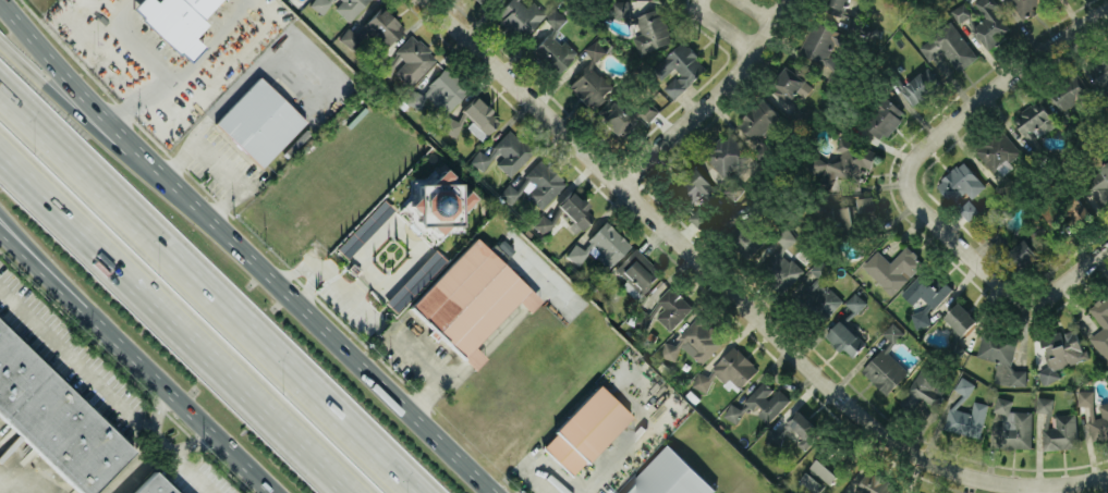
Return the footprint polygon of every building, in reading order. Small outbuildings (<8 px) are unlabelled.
[(155,1),(154,0),(137,0),(130,9),(186,61),(202,45),(194,36),(206,23),(200,19),(218,0),(156,0),(155,1)] [(308,2),(319,13),(331,0),(310,0),(308,2)] [(348,21),(367,0),(340,0),(333,7),(348,21)] [(495,12),(519,38),(545,13),(532,0),(525,6),(519,0),(507,0),(495,12)] [(610,16),(629,15),(628,0),(610,1),(610,16)] [(845,16),(849,0),(831,0),(828,12),(845,16)] [(1014,28),(992,0),(975,0),(973,2),(985,18),(971,29),(987,49),(1014,28)] [(1052,1),(1051,0),(1009,0),(1022,19),(1052,1)] [(959,23),(972,14),(964,1),(950,10),(959,23)] [(353,51),(367,34),(383,48),(403,26),(379,6),(355,34),(347,26),(337,38),(353,51)] [(530,51),(558,73),(575,52),(553,34),(567,17),(554,7),(544,20),(551,25),(530,51)] [(637,16),(644,33),(633,38),(640,54),(673,40),(659,7),(637,16)] [(797,57),(830,71),(826,80),(836,85),(846,62),(829,55),(834,44),(842,47),(847,34),(813,19),(797,57)] [(979,57),(949,20),(918,45),(930,60),(943,49),(960,71),(979,57)] [(404,60),(393,71),(408,86),(436,58),(411,32),(394,49),(404,60)] [(613,86),(592,66),(607,50),(596,38),(584,50),(593,58),(567,85),(591,109),(613,86)] [(708,68),(683,41),(650,70),(675,98),(708,68)] [(1093,66),(1103,88),(1107,86),(1107,59),(1093,66)] [(797,92),(805,97),(814,83),(785,65),(770,90),(790,103),(797,92)] [(468,87),(444,66),(419,94),(413,89),(405,99),(417,110),(432,93),(449,108),(468,87)] [(913,106),(940,86),(926,68),(900,88),(913,106)] [(261,167),(305,120),(257,75),(213,122),(261,167)] [(1092,98),(1081,75),(1050,92),(1062,114),(1092,98)] [(466,125),(481,139),(499,119),(474,96),(461,110),(471,120),(466,125)] [(614,97),(596,114),(614,133),(632,117),(614,97)] [(882,141),(906,113),(886,97),(863,125),(882,141)] [(1058,124),(1039,98),(1012,117),(1031,143),(1058,124)] [(658,111),(646,101),(637,110),(649,121),(658,111)] [(799,121),(806,111),(797,106),(790,115),(799,121)] [(532,147),(506,128),(486,155),(477,149),(469,160),(484,171),(491,162),(511,177),(532,147)] [(1021,153),(1002,129),(976,149),(998,178),(1014,167),(1010,161),(1021,153)] [(751,155),(729,131),(701,156),(737,195),(748,185),(734,170),(751,155)] [(877,152),(840,135),(818,184),(832,190),(839,174),(862,184),(877,152)] [(524,174),(534,184),(525,192),(539,208),(566,183),(541,157),(524,174)] [(980,210),(970,200),(986,185),(962,160),(935,185),(969,220),(980,210)] [(1107,202),(1107,162),(1083,182),(1103,206),(1107,202)] [(700,192),(723,213),(735,200),(721,188),(719,190),(691,164),(668,190),(686,206),(700,192)] [(452,222),(474,198),(465,189),(464,190),(441,170),(428,184),(423,180),(403,202),(418,216),(414,220),(435,239),(451,221),(452,222)] [(524,186),(529,181),(525,177),(515,189),(508,182),(497,193),(509,204),(524,187),(524,186)] [(577,234),(592,214),(585,209),(589,204),(569,189),(556,206),(572,219),(567,227),(577,234)] [(1042,211),(1056,231),(1087,209),(1074,190),(1042,211)] [(858,197),(859,216),(874,215),(873,196),(858,197)] [(347,258),(393,208),(382,198),(335,248),(347,258)] [(850,202),(827,206),(833,235),(855,231),(850,202)] [(688,217),(700,228),(711,216),(700,206),(688,217)] [(531,224),(544,234),(553,222),(540,213),(531,224)] [(630,244),(605,221),(580,247),(575,243),(565,253),(576,264),(589,250),(607,268),(630,244)] [(804,270),(785,251),(798,238),(783,224),(773,234),(783,244),(763,263),(787,287),(804,270)] [(997,226),(988,236),(1001,248),(1010,237),(997,226)] [(752,258),(764,238),(745,227),(733,248),(752,258)] [(540,299),(474,237),(408,307),(474,368),(485,357),(473,346),(517,300),(528,311),(540,299)] [(1043,257),(1029,237),(1005,253),(1019,273),(1043,257)] [(877,249),(861,266),(893,295),(924,262),(906,245),(891,262),(877,249)] [(661,273),(635,247),(614,268),(641,294),(661,273)] [(446,260),(435,249),(384,301),(395,312),(446,260)] [(810,266),(816,278),(804,285),(820,315),(839,305),(822,276),(831,271),(824,258),(810,266)] [(950,290),(925,267),(901,294),(913,305),(920,297),(927,302),(910,321),(920,330),(930,319),(926,316),(950,290)] [(669,331),(692,308),(672,288),(649,311),(669,331)] [(850,310),(841,318),(846,323),(867,304),(856,291),(843,303),(850,310)] [(1089,338),(1107,361),(1107,293),(1088,308),(1103,327),(1089,338)] [(977,320),(959,301),(944,316),(962,335),(977,320)] [(702,364),(726,339),(700,314),(672,344),(669,341),(660,350),(671,360),(688,342),(697,351),(693,355),(702,364)] [(825,335),(851,359),(866,343),(840,319),(825,335)] [(883,334),(895,343),(905,330),(893,321),(883,334)] [(1057,368),(1086,359),(1075,326),(1039,338),(1049,366),(1038,370),(1042,384),(1060,378),(1057,368)] [(996,385),(1026,386),(1027,369),(1014,369),(1015,334),(981,333),(980,358),(996,359),(996,385)] [(691,383),(704,393),(716,377),(725,383),(728,379),(742,389),(759,365),(731,345),(708,377),(700,371),(691,383)] [(909,371),(883,347),(861,371),(887,395),(909,371)] [(926,414),(929,404),(938,406),(945,384),(938,382),(942,371),(918,363),(904,406),(926,414)] [(979,438),(988,404),(974,400),(971,412),(963,410),(970,380),(959,377),(956,391),(946,429),(979,438)] [(778,387),(774,391),(764,380),(744,400),(755,412),(755,411),(767,423),(791,400),(778,387)] [(537,444),(570,476),(628,416),(596,384),(537,444)] [(1093,390),(1077,390),(1078,405),(1094,405),(1093,390)] [(1037,411),(1052,412),(1053,397),(1038,396),(1037,411)] [(1033,411),(1011,410),(1011,398),(995,397),(994,413),(999,413),(998,447),(1031,448),(1033,411)] [(722,414),(736,424),(745,410),(731,401),(722,414)] [(1098,405),(1102,415),(1096,417),(1092,404),(1082,408),(1095,443),(1107,438),(1107,402),(1098,405)] [(805,449),(817,438),(812,432),(817,428),(800,409),(782,425),(805,449)] [(1055,414),(1056,425),(1044,425),(1045,449),(1077,448),(1076,413),(1055,414)] [(779,446),(784,433),(771,428),(765,441),(779,446)] [(714,489),(667,444),(621,492),(709,492),(714,489)] [(816,492),(822,492),(840,471),(819,455),(799,480),(816,492)] [(152,470),(131,492),(176,492),(152,470)] [(898,485),(865,470),(855,492),(895,492),(898,485)]
